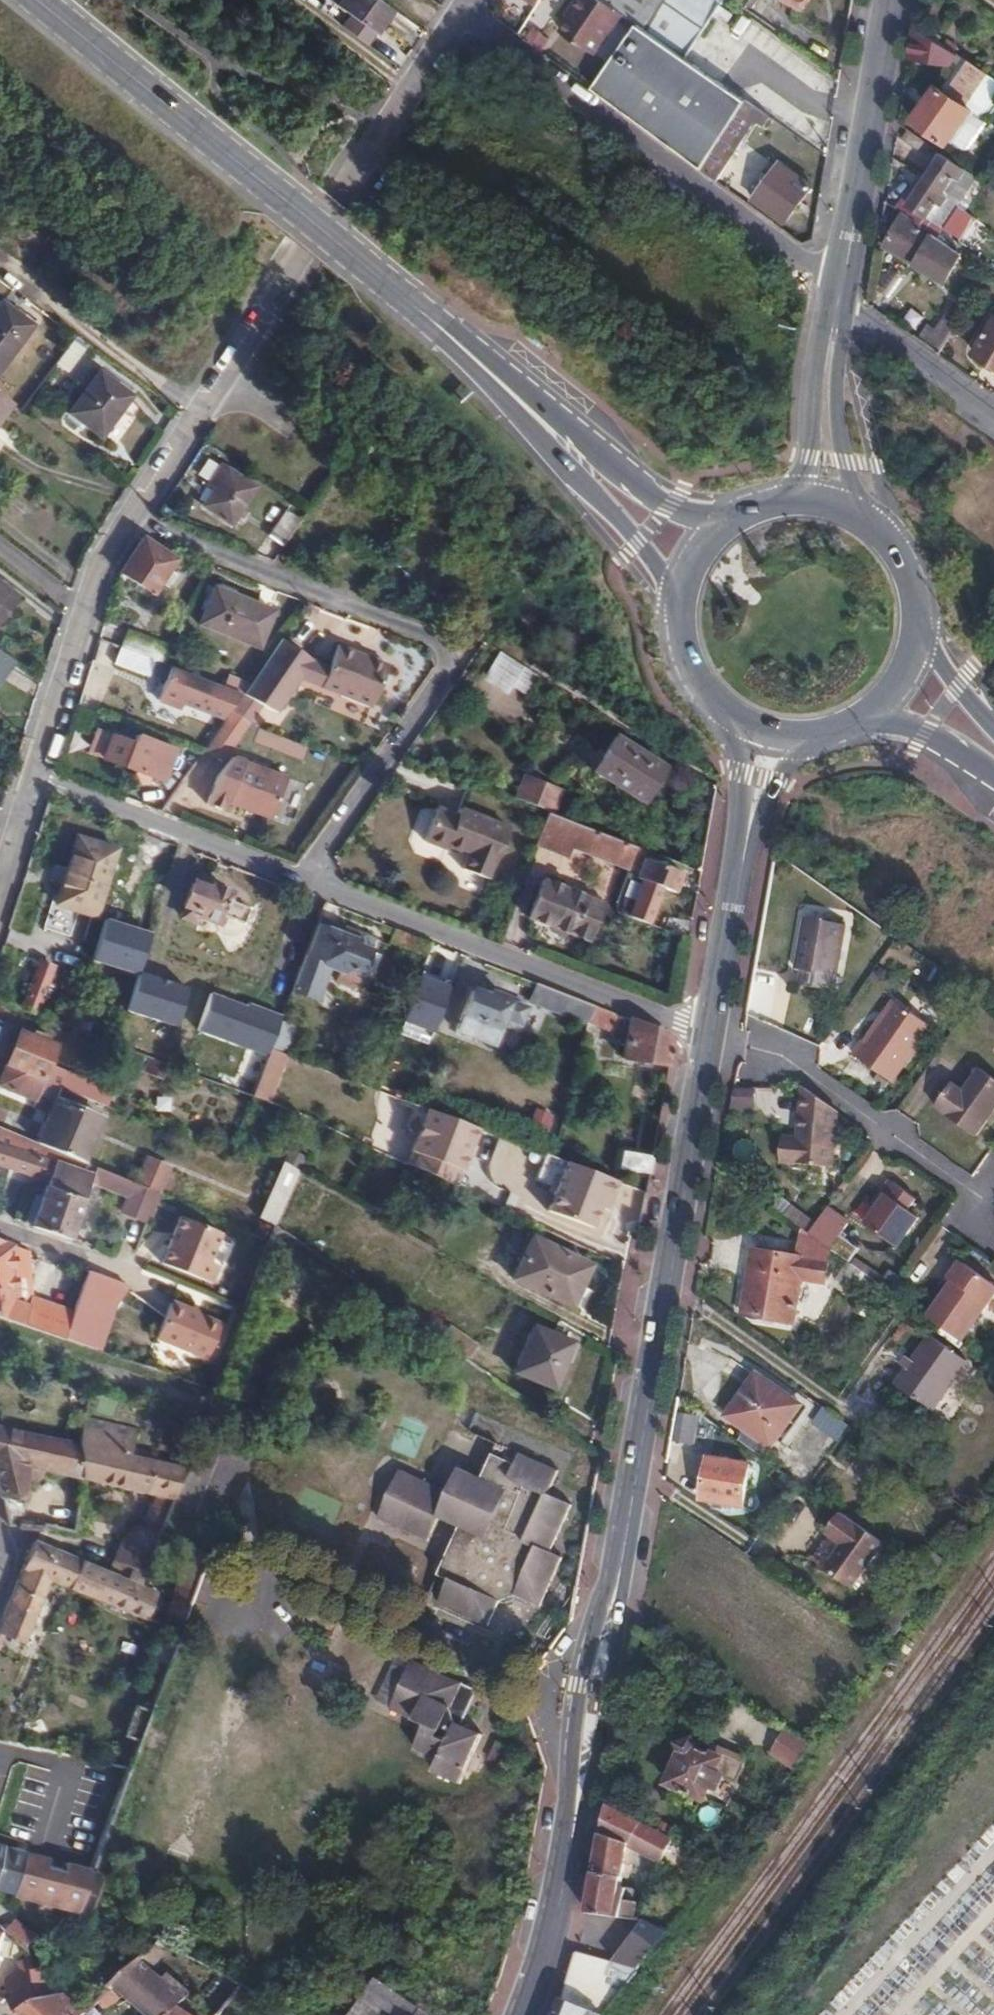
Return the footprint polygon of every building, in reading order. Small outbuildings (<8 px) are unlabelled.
[(370,38),(386,15),(365,0),(335,0),(329,9),(370,38)] [(600,1),(598,0),(580,0),(573,12),(575,14),(562,34),(593,57),(621,16),(600,1)] [(600,1),(621,16),(636,27),(642,31),(657,12),(665,0),(601,0),(600,1)] [(657,12),(700,40),(727,0),(665,0),(657,12)] [(799,16),(811,0),(777,0),(799,16)] [(636,27),(591,90),(700,170),(745,104),(684,60),(642,31),(636,27)] [(914,31),(911,45),(909,62),(942,84),(929,103),(924,100),(911,121),(951,148),(953,145),(970,156),(988,127),(982,123),(993,104),(993,84),(939,47),(942,42),(934,36),(930,41),(914,31)] [(529,36),(525,42),(544,56),(548,50),(529,36)] [(700,170),(719,184),(759,126),(769,132),(774,125),(745,104),(700,170)] [(928,159),(933,151),(908,135),(903,142),(928,159)] [(941,157),(911,204),(908,209),(942,231),(975,180),(941,157)] [(775,167),(753,197),(787,222),(808,192),(775,167)] [(904,199),(896,211),(901,214),(937,239),(942,231),(908,209),(911,204),(904,199)] [(937,239),(901,214),(885,238),(940,280),(958,253),(937,239)] [(984,281),(988,274),(979,268),(975,275),(984,281)] [(34,328),(0,303),(0,374),(34,328)] [(923,339),(944,353),(964,316),(951,310),(938,334),(929,329),(923,339)] [(993,365),(993,326),(977,354),(993,365)] [(98,373),(69,414),(104,439),(133,399),(98,373)] [(0,397),(0,418),(10,405),(0,397)] [(215,491),(205,508),(231,525),(254,488),(221,467),(208,486),(215,491)] [(270,536),(284,546),(302,520),(287,511),(270,536)] [(141,539),(118,574),(151,597),(158,587),(164,590),(173,576),(167,573),(175,561),(141,539)] [(14,598),(0,587),(0,616),(14,598)] [(214,588),(199,625),(258,649),(273,611),(214,588)] [(127,632),(120,650),(149,660),(162,665),(167,651),(168,647),(127,632)] [(265,710),(276,715),(299,680),(371,709),(387,668),(338,648),(329,668),(307,659),(277,644),(250,684),(243,693),(260,707),(265,710)] [(149,660),(120,650),(114,669),(143,679),(149,660)] [(167,667),(177,670),(182,656),(167,651),(162,665),(167,667)] [(522,694),(536,675),(500,653),(482,679),(503,693),(509,685),(522,694)] [(8,661),(0,655),(0,672),(8,661)] [(184,688),(235,706),(243,693),(226,687),(177,670),(167,667),(163,680),(167,682),(184,688)] [(226,687),(243,693),(250,684),(230,677),(226,687)] [(178,706),(184,688),(167,682),(160,700),(178,706)] [(235,706),(232,710),(248,724),(260,707),(243,693),(235,706)] [(248,724),(232,710),(204,751),(222,763),(248,724)] [(135,735),(132,745),(150,751),(148,756),(156,759),(161,744),(135,735)] [(150,751),(132,745),(109,737),(101,761),(142,775),(148,756),(150,751)] [(618,740),(595,774),(643,802),(665,769),(618,740)] [(286,778),(231,758),(217,776),(207,804),(226,811),(228,804),(271,820),(286,778)] [(568,794),(531,779),(522,801),(560,815),(568,794)] [(437,811),(425,842),(446,851),(448,846),(469,855),(463,870),(489,880),(494,866),(498,866),(512,832),(461,812),(458,819),(437,811)] [(622,867),(630,846),(552,817),(543,838),(622,867)] [(77,840),(55,904),(93,916),(114,853),(77,840)] [(645,881),(630,917),(653,925),(667,889),(680,895),(687,876),(648,862),(639,878),(645,881)] [(230,931),(236,916),(238,907),(239,905),(220,898),(222,890),(206,884),(204,887),(189,882),(181,904),(183,906),(178,919),(195,925),(197,920),(214,925),(213,927),(216,932),(224,935),(230,931)] [(566,891),(552,930),(588,944),(602,905),(566,891)] [(238,907),(236,916),(241,918),(244,909),(238,907)] [(155,932),(110,919),(97,960),(142,973),(155,932)] [(374,938),(320,919),(307,955),(344,969),(339,981),(357,987),(363,970),(369,952),(374,938)] [(800,972),(798,987),(836,994),(848,927),(805,920),(796,971),(800,972)] [(427,956),(416,989),(439,997),(454,952),(431,943),(427,956)] [(377,955),(369,952),(363,970),(371,972),(377,955)] [(307,955),(303,969),(339,981),(344,969),(307,955)] [(44,969),(27,1012),(43,1019),(59,975),(44,969)] [(191,987),(142,973),(132,1012),(181,1025),(191,987)] [(566,1016),(587,1024),(592,1006),(536,984),(528,1004),(564,1018),(566,1016)] [(471,993),(457,1033),(493,1046),(496,1035),(503,1038),(507,1028),(518,1032),(526,1012),(507,1005),(508,1002),(487,994),(485,998),(471,993)] [(266,1024),(282,1029),(289,1008),(273,1003),(266,1024)] [(860,1041),(850,1055),(890,1083),(929,1028),(893,1003),(864,1043),(860,1041)] [(592,1006),(587,1024),(619,1035),(624,1019),(592,1006)] [(53,1022),(98,1039),(101,1032),(76,1023),(77,1020),(57,1013),(53,1022)] [(624,1058),(668,1067),(673,1043),(658,1032),(630,1021),(624,1058)] [(274,1052),(274,1051),(282,1029),(266,1024),(258,1046),(274,1052)] [(47,1084),(53,1069),(61,1048),(52,1044),(54,1039),(38,1033),(36,1038),(20,1032),(6,1067),(44,1083),(47,1084)] [(252,1061),(269,1068),(274,1052),(258,1046),(252,1061)] [(6,1067),(0,1083),(0,1088),(37,1103),(44,1083),(6,1067)] [(47,1084),(116,1112),(122,1098),(53,1069),(47,1084)] [(935,1108),(975,1137),(993,1110),(993,1079),(980,1069),(964,1091),(953,1084),(935,1108)] [(732,1087),(731,1111),(756,1112),(756,1088),(732,1087)] [(837,1111),(804,1088),(796,1140),(792,1140),(789,1162),(830,1167),(837,1111)] [(67,1157),(84,1113),(54,1101),(36,1144),(67,1157)] [(427,1110),(413,1104),(403,1133),(416,1138),(427,1110)] [(477,1129),(427,1110),(416,1138),(410,1153),(461,1172),(477,1129)] [(67,1157),(82,1163),(99,1119),(84,1113),(67,1157)] [(89,1183),(94,1169),(82,1163),(67,1157),(36,1144),(0,1129),(0,1166),(46,1181),(45,1185),(84,1199),(89,1183)] [(789,1162),(792,1140),(786,1139),(783,1161),(789,1162)] [(621,1168),(650,1174),(653,1155),(624,1150),(621,1168)] [(461,1172),(410,1153),(406,1164),(455,1187),(461,1172)] [(618,1183),(545,1155),(535,1181),(557,1189),(548,1212),(593,1229),(601,1209),(604,1210),(608,1200),(611,1202),(618,1183)] [(281,1176),(287,1165),(288,1163),(277,1158),(270,1170),(281,1176)] [(158,1195),(94,1169),(89,1183),(127,1199),(120,1214),(146,1224),(158,1195)] [(890,1180),(881,1192),(886,1195),(877,1207),(865,1223),(898,1247),(919,1217),(909,1209),(917,1199),(890,1180)] [(31,1228),(71,1242),(84,1199),(45,1185),(31,1228)] [(886,1195),(881,1192),(873,1203),(877,1207),(886,1195)] [(827,1210),(810,1234),(831,1249),(848,1225),(827,1210)] [(211,1263),(223,1234),(180,1217),(159,1266),(211,1287),(220,1267),(211,1263)] [(755,1251),(744,1314),(793,1324),(802,1279),(827,1282),(832,1250),(831,1249),(810,1234),(803,1229),(798,1259),(755,1251)] [(850,1262),(857,1248),(840,1239),(833,1252),(850,1262)] [(587,1268),(530,1240),(512,1281),(569,1308),(587,1268)] [(64,1341),(73,1312),(54,1306),(53,1309),(28,1302),(26,1305),(12,1302),(12,1246),(0,1242),(0,1319),(64,1341)] [(963,1342),(993,1298),(993,1285),(960,1262),(948,1278),(953,1282),(949,1288),(928,1317),(963,1342)] [(855,1285),(874,1298),(880,1289),(848,1267),(834,1285),(847,1295),(855,1285)] [(103,1276),(86,1270),(78,1297),(94,1302),(103,1276)] [(64,1341),(95,1352),(116,1281),(103,1276),(94,1302),(78,1297),(73,1312),(64,1341)] [(953,1282),(948,1278),(944,1284),(949,1288),(953,1282)] [(220,1327),(170,1306),(156,1341),(206,1362),(220,1327)] [(549,1336),(532,1381),(575,1399),(584,1378),(580,1376),(589,1354),(549,1336)] [(931,1336),(896,1387),(932,1412),(967,1362),(931,1336)] [(46,1341),(43,1349),(59,1355),(62,1346),(46,1341)] [(730,1415),(773,1446),(802,1405),(758,1374),(730,1415)] [(76,1445),(130,1457),(138,1429),(86,1406),(76,1445)] [(840,1440),(850,1426),(824,1408),(814,1422),(840,1440)] [(673,1442),(696,1444),(699,1416),(676,1414),(673,1442)] [(80,1481),(76,1445),(0,1428),(0,1499),(4,1500),(8,1528),(20,1529),(25,1482),(32,1484),(40,1479),(40,1473),(80,1481)] [(202,1435),(191,1465),(206,1471),(218,1441),(202,1435)] [(80,1481),(175,1501),(186,1469),(130,1457),(76,1445),(80,1481)] [(527,1472),(516,1467),(492,1456),(480,1483),(459,1474),(449,1495),(399,1472),(376,1522),(426,1545),(437,1522),(457,1531),(437,1578),(448,1584),(438,1607),(487,1629),(499,1603),(513,1599),(514,1599),(540,1611),(561,1562),(549,1556),(571,1508),(547,1497),(557,1473),(533,1462),(527,1472)] [(521,1456),(516,1467),(527,1472),(533,1462),(521,1456)] [(709,1459),(702,1501),(741,1508),(748,1466),(709,1459)] [(74,1532),(77,1508),(47,1505),(41,1526),(74,1532)] [(810,1564),(857,1593),(887,1543),(841,1514),(810,1564)] [(155,1556),(163,1536),(166,1527),(151,1521),(148,1530),(137,1525),(121,1543),(155,1556)] [(146,1577),(130,1571),(127,1580),(33,1540),(0,1621),(0,1636),(25,1645),(50,1582),(146,1621),(157,1593),(143,1586),(146,1577)] [(176,1595),(193,1602),(211,1554),(196,1548),(176,1595)] [(164,1625),(181,1632),(193,1602),(176,1595),(164,1625)] [(369,1700),(389,1710),(411,1661),(392,1652),(369,1700)] [(411,1661),(389,1710),(423,1727),(413,1749),(437,1761),(432,1772),(458,1785),(480,1736),(456,1724),(448,1709),(460,1684),(411,1661)] [(139,1742),(151,1712),(137,1708),(126,1737),(139,1742)] [(448,1709),(456,1724),(458,1721),(454,1710),(448,1709)] [(813,1746),(788,1729),(778,1743),(803,1759),(813,1746)] [(716,1775),(722,1763),(691,1748),(690,1745),(681,1748),(683,1753),(668,1784),(704,1802),(706,1800),(724,1809),(735,1785),(723,1778),(716,1775)] [(728,1766),(722,1763),(716,1775),(723,1778),(728,1766)] [(600,1842),(588,1909),(636,1919),(640,1906),(627,1901),(630,1891),(622,1888),(630,1855),(664,1867),(676,1842),(606,1806),(600,1842)] [(27,1853),(54,1860),(59,1846),(32,1839),(27,1853)] [(12,1892),(27,1853),(0,1846),(0,1889),(12,1892)] [(94,1870),(99,1856),(59,1846),(54,1860),(94,1870)] [(51,1902),(81,1909),(94,1870),(54,1860),(27,1853),(12,1892),(41,1899),(39,1905),(48,1908),(51,1902)] [(3,1926),(11,1916),(0,1908),(0,1924),(3,1926)] [(8,1930),(27,1946),(35,1936),(11,1916),(3,1926),(8,1930)] [(622,1959),(639,1969),(667,1933),(647,1924),(622,1959)] [(116,1983),(144,1955),(148,1951),(115,1926),(79,1953),(78,1954),(87,1964),(110,1988),(116,1983)] [(37,1939),(32,1945),(40,1952),(45,1946),(37,1939)] [(152,1964),(172,1946),(159,1940),(148,1951),(144,1955),(152,1964)] [(6,1980),(13,1999),(36,1983),(35,1968),(27,1946),(6,1980)] [(152,1964),(144,1955),(116,1983),(149,2014),(151,2014),(162,2014),(177,2001),(182,1997),(152,1964)] [(10,2002),(15,2013),(43,2000),(62,1994),(60,1977),(59,1964),(35,1968),(36,1983),(13,1999),(10,2002)] [(590,2011),(598,1983),(598,1980),(569,1974),(558,2009),(555,2014),(601,2014),(590,2011)] [(420,2006),(377,1976),(364,1993),(400,2014),(415,2014),(420,2006)] [(603,1991),(616,1999),(627,1984),(613,1977),(606,1987),(603,1991)] [(601,2014),(603,2014),(616,1999),(603,1991),(606,1987),(598,1983),(590,2011),(601,2014)] [(17,2014),(78,2014),(66,2005),(69,2001),(62,1994),(43,2000),(15,2013),(17,2014)] [(177,2001),(162,2014),(195,2014),(177,2001)] [(420,2006),(415,2014),(432,2014),(420,2006)]
